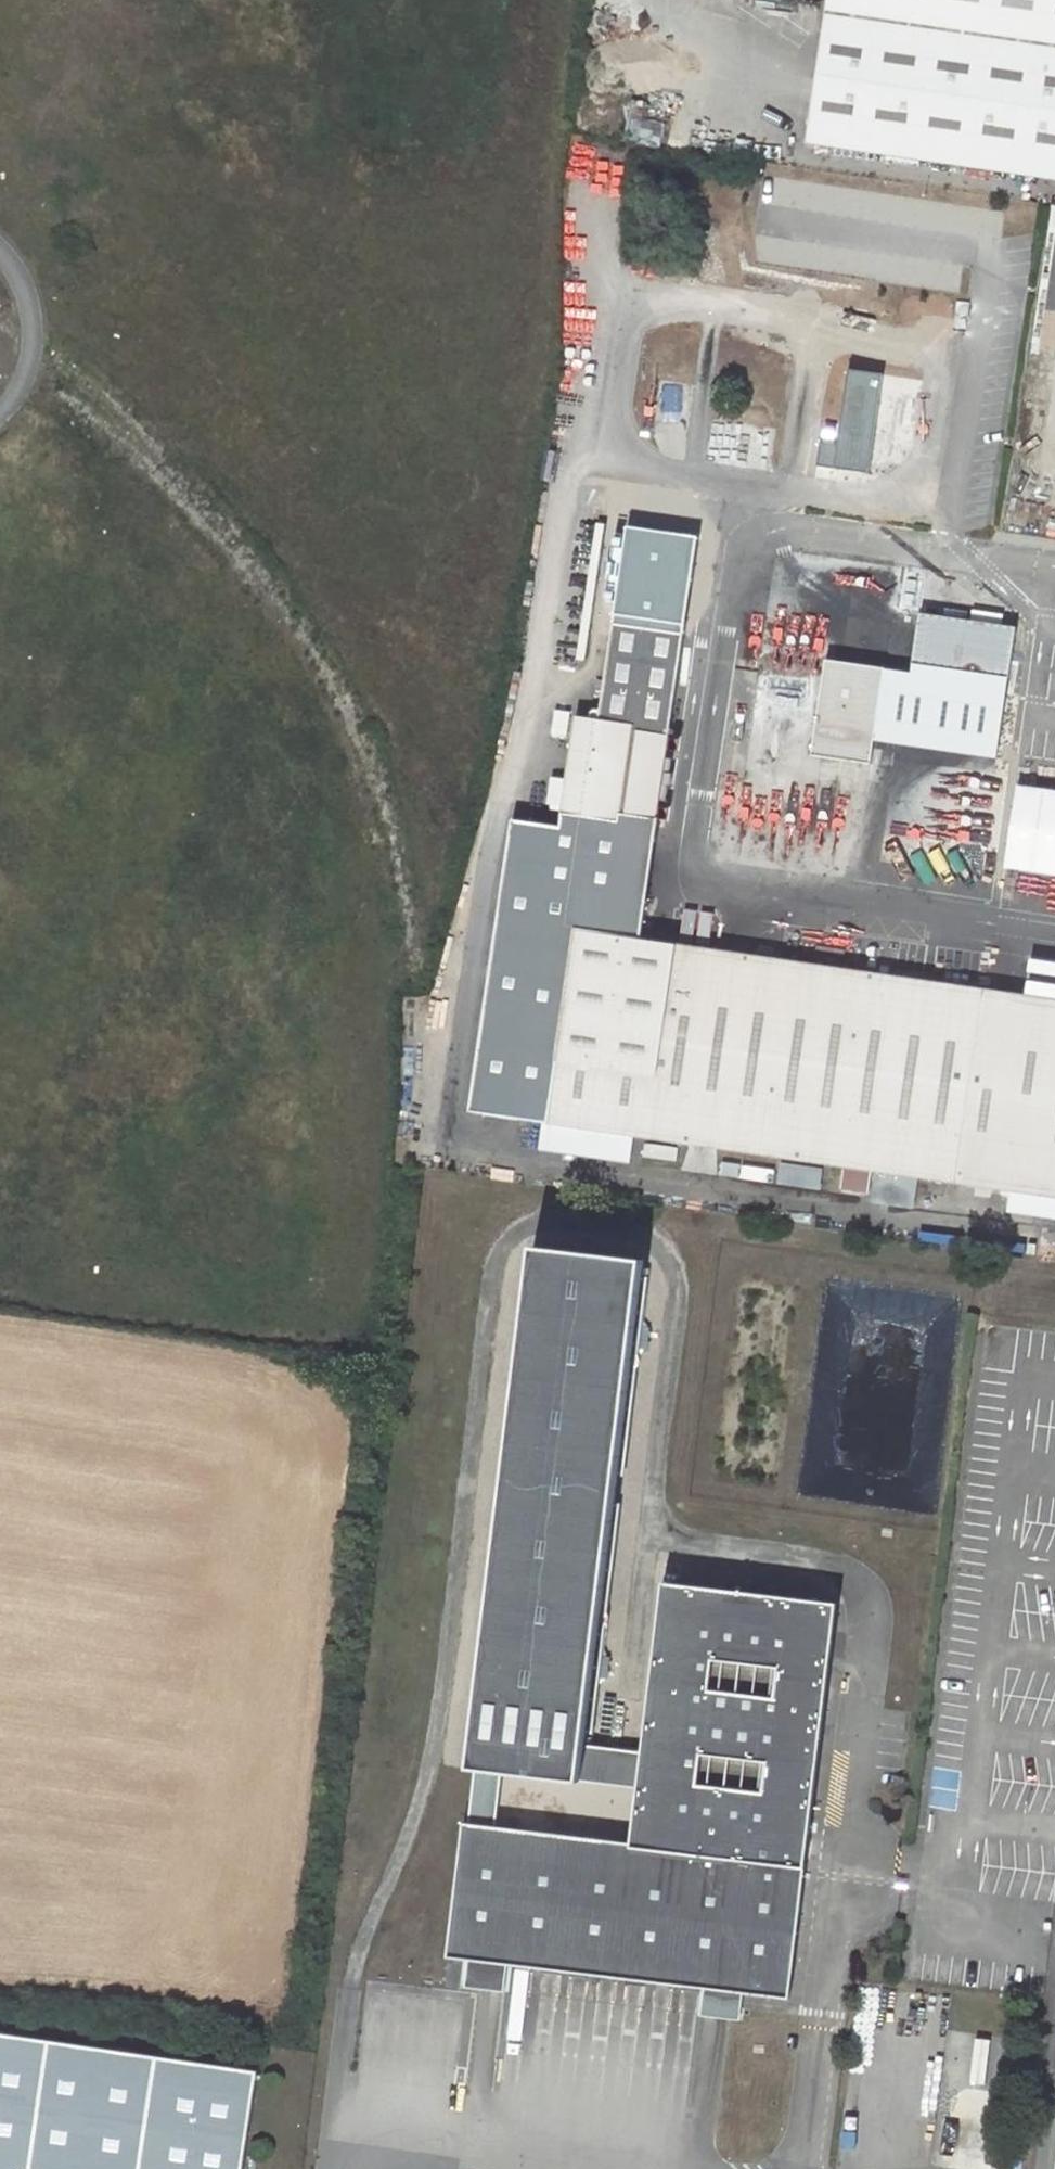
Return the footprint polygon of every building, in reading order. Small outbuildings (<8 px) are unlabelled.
[(806,142),(1054,178),(1054,0),(827,0),(806,142)] [(631,121),(630,144),(663,145),(664,121),(631,121)] [(665,507),(612,498),(603,552),(656,561),(665,507)] [(920,614),(911,672),(826,659),(812,756),(871,764),(875,739),(997,757),(1016,628),(920,614)] [(614,624),(600,720),(634,725),(633,732),(669,738),(686,635),(614,624)] [(578,716),(562,813),(619,821),(620,815),(633,732),(634,725),(600,720),(578,716)] [(669,738),(633,732),(620,815),(656,820),(669,738)] [(1018,791),(1011,834),(1054,840),(1054,796),(1018,791)] [(471,1110),(547,1122),(576,930),(636,939),(656,820),(620,815),(619,821),(562,813),(560,827),(514,820),(471,1110)] [(547,1122),(877,1170),(872,1201),(914,1207),(919,1177),(1054,1197),(1054,1002),(636,939),(576,930),(547,1122)] [(644,1261),(533,1248),(470,1769),(475,1769),(469,1824),(463,1823),(447,1958),(468,1961),(507,1966),(704,1990),(743,1994),(789,2000),(805,1864),(799,1862),(801,1836),(809,1836),(837,1605),(663,1583),(642,1753),(585,1746),(644,1261)] [(809,1836),(801,1836),(799,1862),(805,1864),(809,1836)] [(507,1966),(468,1961),(465,1988),(504,1993),(507,1966)] [(743,1994),(704,1990),(700,2017),(740,2021),(743,1994)] [(0,2030),(0,2168),(244,2168),(259,2068),(0,2030)] [(939,2167),(960,2168),(997,2168),(998,2150),(941,2146),(939,2167)]
